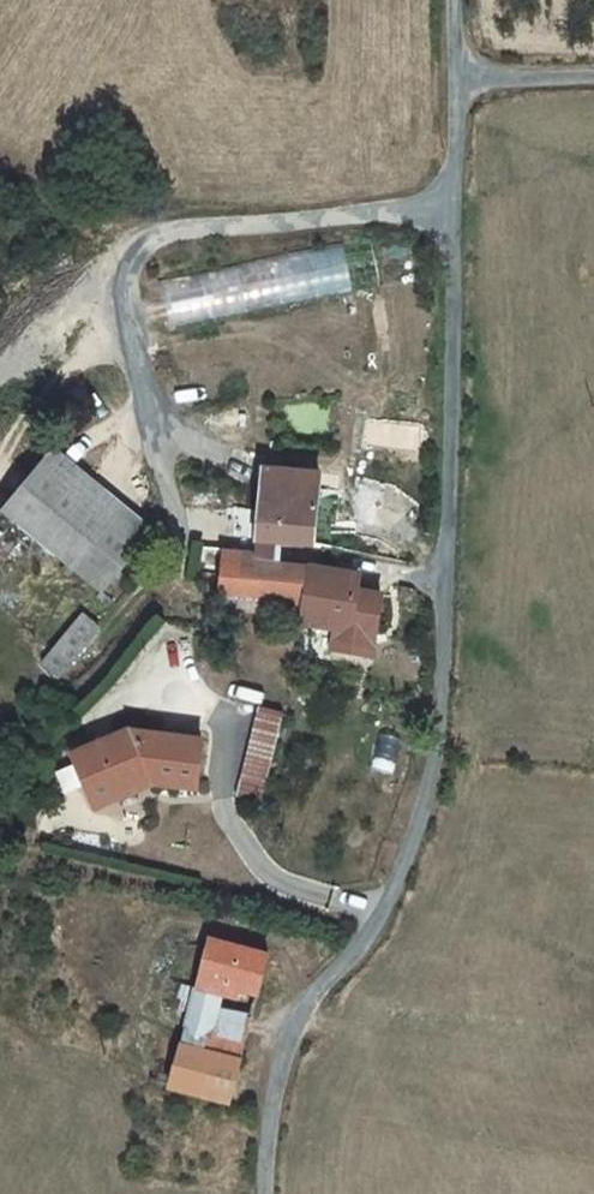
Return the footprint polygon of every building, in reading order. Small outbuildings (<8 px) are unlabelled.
[(345,245),(165,278),(173,324),(247,310),(247,309),(353,290),(345,245)] [(259,530),(287,536),(317,539),(317,537),(318,502),(324,463),(269,458),(259,530)] [(14,511),(92,566),(123,516),(126,512),(52,459),(14,511)] [(160,540),(123,516),(92,566),(93,566),(126,588),(160,540)] [(259,530),(258,552),(283,556),(287,536),(259,530)] [(258,552),(231,544),(225,588),(254,591),(258,552)] [(254,591),(309,600),(312,561),(283,556),(258,552),(254,591)] [(360,593),(363,576),(312,561),(309,600),(314,601),(310,622),(383,631),(385,597),(360,593)] [(254,591),(225,588),(222,607),(280,617),(281,627),(307,631),(310,622),(314,601),(309,600),(254,591)] [(97,627),(86,617),(47,664),(59,674),(97,627)] [(263,799),(285,713),(260,709),(239,795),(263,799)] [(75,749),(91,787),(99,805),(120,797),(117,789),(151,775),(155,784),(195,788),(205,741),(142,731),(139,725),(75,749)] [(117,789),(120,797),(155,784),(151,775),(117,789)] [(209,938),(196,988),(219,995),(222,985),(262,994),(273,954),(209,938)] [(219,995),(196,988),(179,1042),(241,1060),(252,1021),(215,1009),(219,995)] [(229,1101),(241,1060),(179,1042),(166,1082),(229,1101)]
